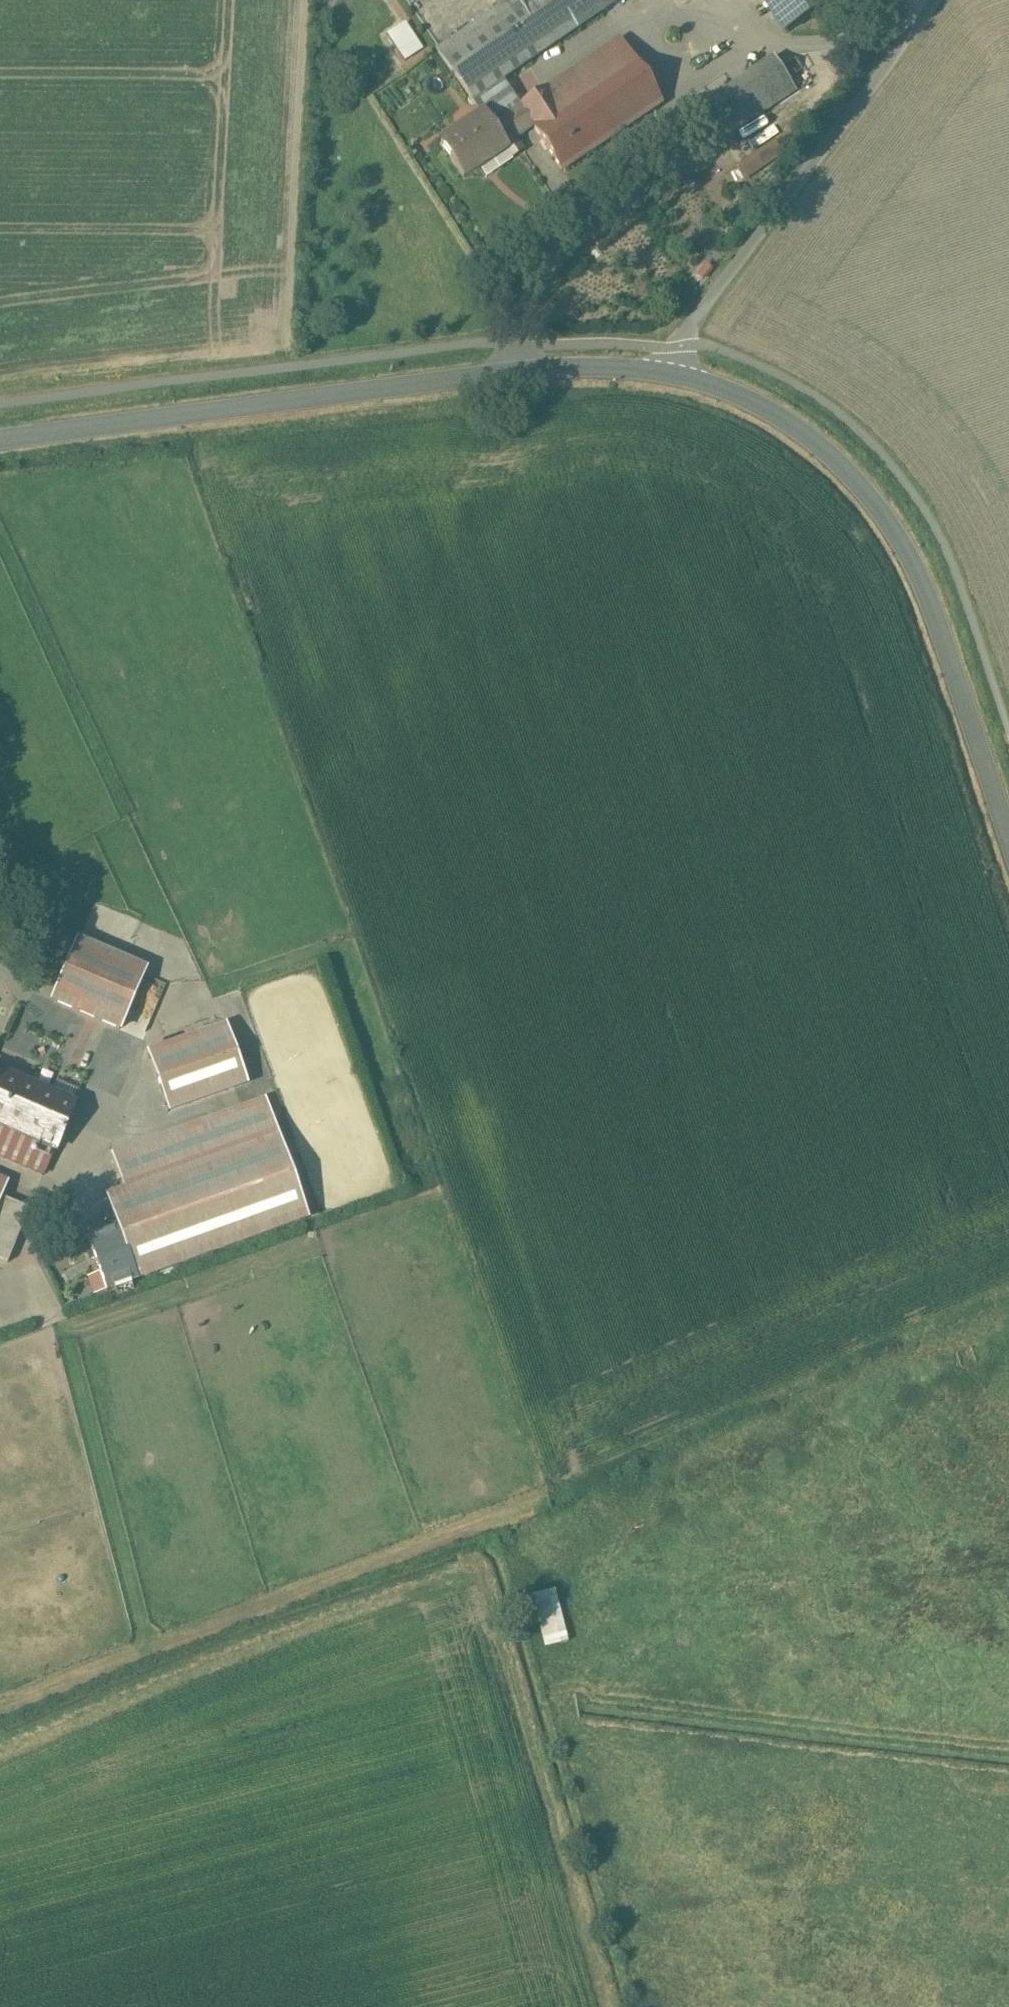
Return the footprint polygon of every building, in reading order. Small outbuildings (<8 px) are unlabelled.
[(618,0),(496,0),(499,6),(437,49),(472,100),(618,0)] [(785,32),(833,0),(763,0),(785,32)] [(410,60),(427,48),(409,21),(391,33),(410,60)] [(617,43),(520,108),(532,126),(562,170),(659,105),(617,43)] [(774,56),(690,114),(712,147),(797,89),(774,56)] [(520,108),(491,128),(503,146),(532,126),(520,108)] [(483,115),(440,143),(463,177),(506,149),(503,146),(491,128),(483,115)] [(740,165),(749,179),(784,156),(776,143),(740,165)] [(145,971),(78,942),(52,1002),(120,1030),(145,971)] [(225,1028),(149,1055),(169,1111),(245,1084),(225,1028)] [(43,1176),(74,1105),(39,1091),(7,1077),(8,1074),(0,1070),(0,1157),(43,1176)] [(48,1071),(39,1091),(74,1105),(82,1086),(48,1071)] [(119,1229),(137,1280),(307,1220),(265,1101),(114,1155),(126,1191),(108,1197),(119,1229)] [(0,1179),(0,1202),(2,1199),(8,1183),(0,1179)] [(2,1199),(0,1202),(0,1261),(7,1264),(29,1210),(2,1199)] [(137,1280),(119,1229),(87,1240),(106,1292),(137,1280)] [(559,1588),(534,1595),(548,1647),(573,1641),(559,1588)]
